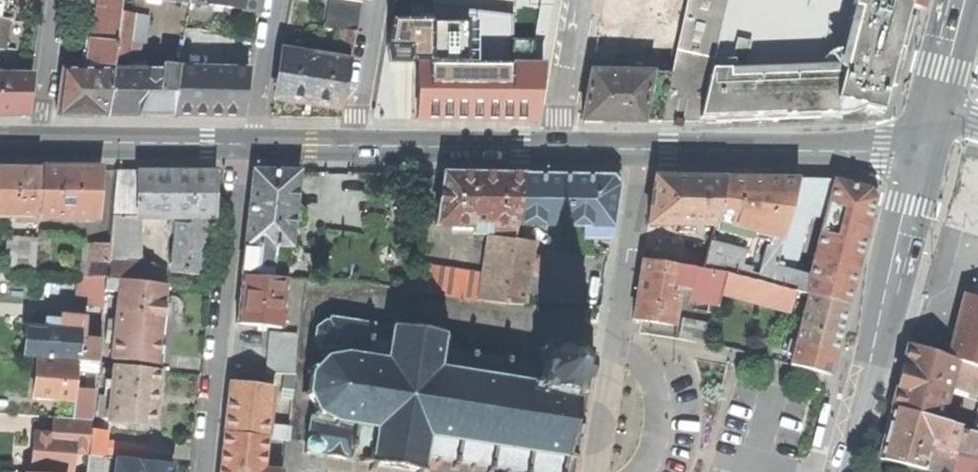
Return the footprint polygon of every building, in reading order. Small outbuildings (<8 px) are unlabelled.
[(16,0),(0,0),(0,19),(1,19),(14,21),(16,0)] [(102,0),(71,0),(70,8),(101,12),(102,0)] [(114,67),(115,57),(120,20),(121,13),(122,6),(123,0),(102,0),(101,12),(97,41),(93,64),(114,67)] [(188,3),(259,13),(261,0),(189,0),(188,3)] [(356,34),(361,4),(336,0),(331,0),(326,29),(337,31),(344,32),(356,34)] [(521,4),(553,9),(554,0),(522,0),(521,4)] [(608,0),(603,0),(593,58),(621,63),(631,4),(608,0)] [(683,17),(687,0),(658,0),(645,73),(652,74),(671,74),(683,17)] [(732,0),(687,0),(683,17),(671,74),(660,123),(681,123),(704,123),(718,62),(732,0)] [(704,123),(745,122),(789,121),(802,67),(817,0),(732,0),(718,62),(704,123)] [(802,67),(789,121),(833,119),(882,116),(901,46),(906,4),(888,0),(817,0),(802,67)] [(145,9),(122,6),(121,13),(133,15),(132,21),(127,55),(139,56),(140,44),(145,44),(149,16),(144,16),(145,9)] [(132,21),(120,20),(115,57),(127,58),(127,55),(132,21)] [(341,46),(344,32),(337,31),(335,45),(341,46)] [(356,34),(344,32),(341,46),(353,48),(356,34)] [(113,72),(114,67),(93,64),(97,41),(90,40),(86,72),(113,72)] [(282,52),(274,99),(307,104),(342,110),(350,64),(337,62),(316,58),(309,57),(282,52)] [(317,52),(316,58),(337,62),(338,56),(317,52)] [(418,69),(418,120),(470,121),(533,121),(543,67),(418,66),(418,69)] [(242,117),(249,69),(163,68),(162,73),(156,117),(201,117),(242,117)] [(63,71),(56,116),(81,116),(106,117),(113,72),(86,72),(63,71)] [(132,117),(156,117),(162,73),(113,72),(106,117),(132,117)] [(642,123),(652,74),(645,73),(590,72),(582,122),(614,122),(642,123)] [(652,74),(642,123),(660,123),(671,74),(652,74)] [(0,76),(0,116),(2,116),(27,116),(32,77),(0,76)] [(42,169),(18,169),(0,169),(0,215),(39,215),(42,169)] [(42,169),(39,215),(97,217),(100,169),(70,169),(42,169)] [(255,171),(243,275),(272,277),(273,267),(289,268),(297,263),(298,251),(294,246),(291,246),(293,224),(294,212),(299,171),(277,171),(255,171)] [(137,217),(138,173),(117,173),(112,217),(131,217),(137,217)] [(170,173),(138,173),(137,217),(192,217),(212,218),(213,173),(170,173)] [(517,225),(524,175),(475,174),(443,173),(437,224),(473,226),(491,226),(517,227),(517,225)] [(585,226),(614,226),(621,176),(572,176),(524,175),(517,225),(585,226)] [(656,177),(649,224),(679,225),(694,226),(715,226),(728,178),(691,177),(656,177)] [(744,235),(772,242),(774,236),(784,239),(794,198),(799,179),(758,179),(728,178),(715,226),(715,228),(744,235)] [(794,198),(811,203),(818,180),(799,179),(794,198)] [(836,180),(818,180),(811,203),(809,212),(826,217),(836,180)] [(826,217),(815,259),(856,270),(867,230),(875,198),(870,189),(836,180),(826,217)] [(811,203),(794,198),(784,239),(801,243),(809,212),(811,203)] [(109,244),(108,261),(128,263),(129,254),(137,254),(138,226),(130,226),(131,217),(112,217),(109,244)] [(177,223),(171,271),(205,275),(212,218),(192,217),(191,224),(177,223)] [(491,226),(473,226),(473,234),(488,235),(491,232),(491,226)] [(614,226),(585,226),(585,237),(612,237),(614,226)] [(771,245),(772,242),(744,235),(743,238),(768,244),(771,245)] [(8,236),(5,270),(35,272),(37,238),(8,236)] [(485,273),(481,300),(505,304),(514,240),(491,236),(485,273)] [(772,242),(771,245),(768,244),(760,276),(751,273),(757,252),(711,241),(704,269),(727,273),(772,285),(776,268),(779,255),(784,239),(774,236),(772,242)] [(801,243),(784,239),(779,255),(797,259),(801,243)] [(514,240),(505,304),(525,304),(529,274),(532,256),(534,242),(514,240)] [(92,242),(89,276),(106,278),(108,261),(109,244),(92,242)] [(797,259),(779,255),(776,268),(793,272),(797,259)] [(541,258),(532,256),(529,274),(538,275),(541,258)] [(638,293),(634,318),(674,324),(680,286),(683,266),(643,259),(638,293)] [(815,259),(810,276),(806,294),(809,295),(848,305),(856,270),(815,259)] [(154,266),(128,263),(108,261),(106,278),(122,280),(152,283),(154,266)] [(485,273),(421,263),(417,290),(481,300),(485,273)] [(704,269),(683,266),(680,286),(689,288),(687,300),(719,306),(722,293),(727,273),(704,269)] [(806,294),(810,276),(793,272),(776,268),(772,285),(794,291),(806,294)] [(789,311),(794,291),(772,285),(727,273),(722,293),(789,311)] [(240,297),(238,323),(282,327),(282,321),(287,321),(288,316),(283,315),(286,278),(272,277),(243,275),(240,297)] [(79,276),(76,303),(103,305),(106,278),(89,276),(79,276)] [(295,278),(293,296),(305,298),(307,279),(295,278)] [(115,341),(113,359),(157,364),(161,324),(166,285),(152,283),(122,280),(117,321),(115,341)] [(948,358),(956,361),(977,368),(977,298),(964,293),(957,323),(948,358)] [(848,305),(809,295),(791,365),(822,373),(829,375),(838,343),(848,305)] [(61,320),(60,331),(79,332),(78,340),(91,341),(92,336),(100,337),(101,332),(95,332),(95,328),(86,327),(87,316),(60,314),(60,320),(61,320)] [(305,453),(352,460),(353,452),(355,452),(355,446),(371,447),(370,457),(362,456),(362,462),(368,463),(368,465),(369,465),(369,471),(375,471),(376,466),(415,471),(421,471),(425,471),(429,471),(430,467),(425,466),(426,456),(436,457),(435,463),(440,463),(441,458),(453,460),(452,468),(458,469),(459,461),(471,463),(470,468),(476,469),(476,464),(487,466),(487,471),(493,471),(494,467),(506,469),(505,471),(510,471),(510,470),(523,471),(573,471),(575,459),(577,459),(592,357),(588,356),(588,353),(585,353),(586,344),(580,344),(579,351),(552,347),(553,340),(546,339),(545,346),(543,346),(542,349),(534,348),(533,354),(536,354),(535,364),(528,363),(528,359),(523,358),(522,362),(510,361),(511,353),(506,353),(505,359),(492,358),(493,353),(488,353),(488,357),(476,355),(477,347),(471,347),(471,353),(458,352),(459,347),(454,346),(453,351),(444,350),(445,340),(451,341),(451,335),(444,334),(445,326),(438,325),(437,332),(397,326),(398,318),(392,318),(391,325),(331,315),(331,320),(326,320),(316,327),(315,342),(324,353),(322,355),(324,360),(313,371),(307,368),(304,373),(310,376),(308,390),(302,392),(304,397),(309,396),(316,410),(311,415),(305,453)] [(46,319),(45,330),(60,331),(61,320),(60,320),(46,319)] [(106,340),(115,341),(117,321),(108,320),(106,340)] [(681,337),(710,343),(713,327),(685,321),(681,337)] [(23,356),(77,360),(78,340),(79,332),(60,331),(45,330),(26,328),(25,341),(23,356)] [(270,332),(268,372),(294,373),(296,334),(270,332)] [(77,360),(76,361),(98,363),(100,337),(92,336),(91,341),(78,340),(77,360)] [(950,382),(956,361),(948,358),(910,345),(903,374),(901,379),(948,392),(950,382)] [(35,379),(33,397),(73,401),(74,388),(76,370),(76,364),(36,361),(35,379)] [(76,364),(76,370),(98,372),(98,363),(76,361),(76,364)] [(950,382),(977,392),(977,368),(956,361),(950,382)] [(113,389),(109,420),(154,425),(157,397),(160,370),(115,365),(113,382),(113,389)] [(940,420),(948,392),(901,379),(894,406),(940,420)] [(105,388),(113,389),(113,382),(106,381),(105,388)] [(224,432),(266,437),(268,426),(272,388),(230,383),(227,406),(224,432)] [(72,419),(80,419),(82,388),(74,388),(73,401),(72,419)] [(80,419),(92,420),(94,389),(82,388),(80,419)] [(821,425),(825,426),(831,405),(823,403),(817,424),(821,425)] [(962,429),(893,411),(887,432),(880,458),(933,471),(951,471),(957,448),(962,429)] [(55,417),(54,435),(75,436),(74,450),(90,452),(91,430),(92,420),(80,419),(72,419),(55,417)] [(816,446),(820,447),(825,426),(817,424),(813,439),(812,444),(816,446)] [(288,428),(268,426),(266,437),(288,439),(288,428)] [(957,448),(977,454),(977,433),(974,432),(962,429),(957,448)] [(90,452),(89,456),(102,457),(105,457),(107,431),(91,430),(90,452)] [(263,471),(266,437),(224,432),(220,470),(220,471),(263,471)] [(33,470),(59,471),(72,471),(74,450),(75,436),(54,435),(36,433),(34,451),(33,470)] [(102,457),(89,456),(88,471),(101,471),(102,457)] [(114,471),(171,471),(172,465),(116,459),(114,471)]
